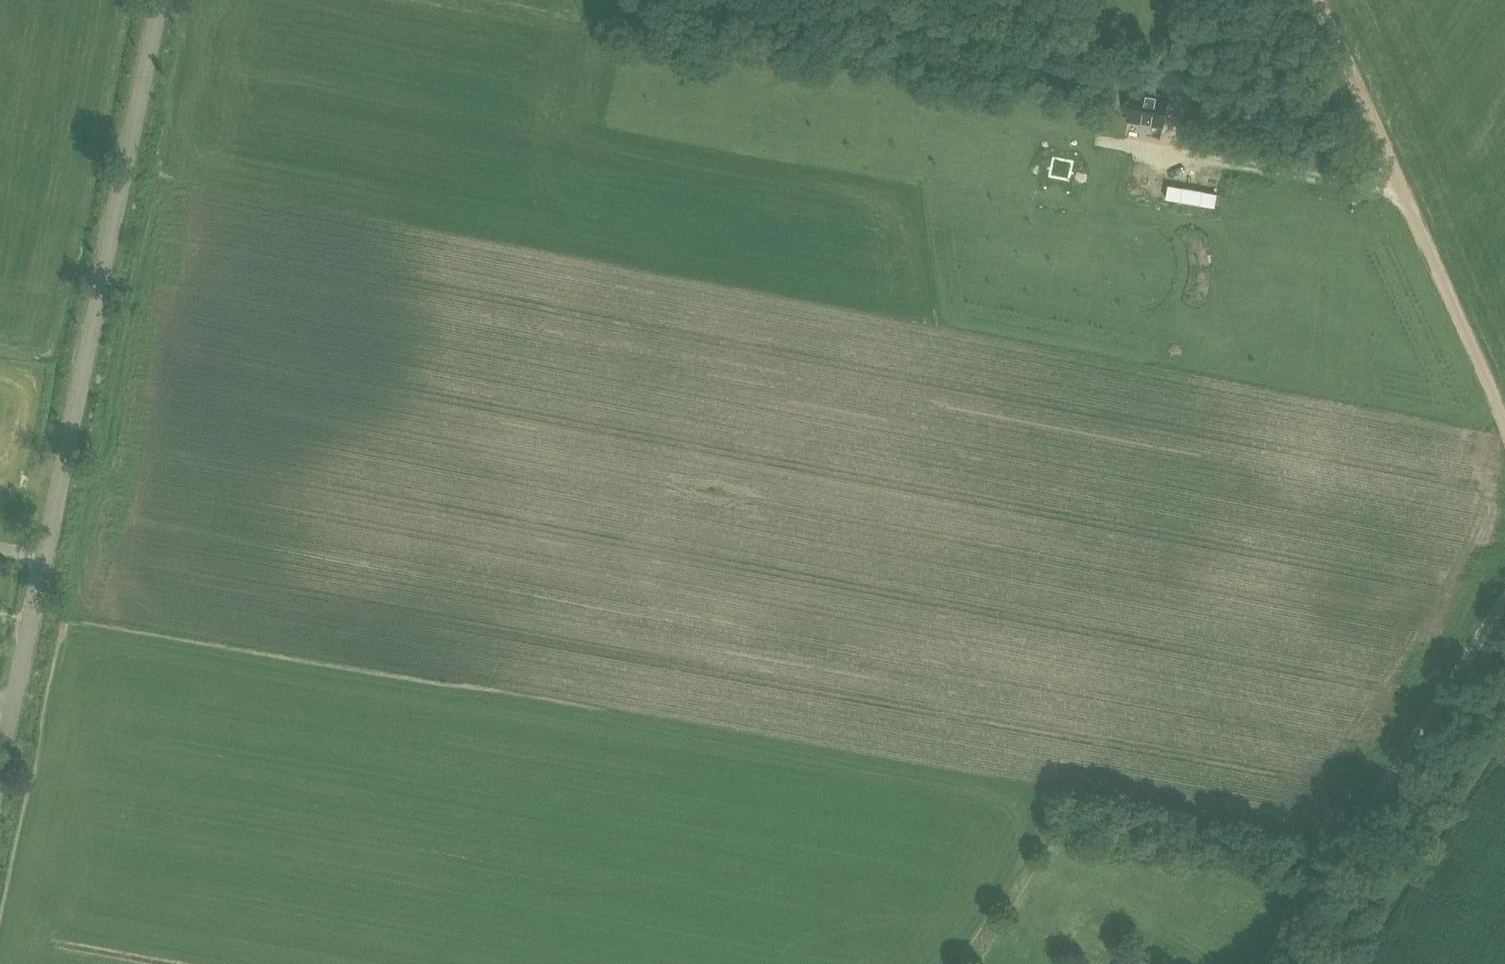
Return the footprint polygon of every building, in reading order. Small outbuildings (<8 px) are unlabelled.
[(1137,112),(1136,118),(1162,122),(1167,96),(1132,90),(1128,111),(1137,112)] [(1073,161),(1053,157),(1050,177),(1070,181),(1073,161)]
